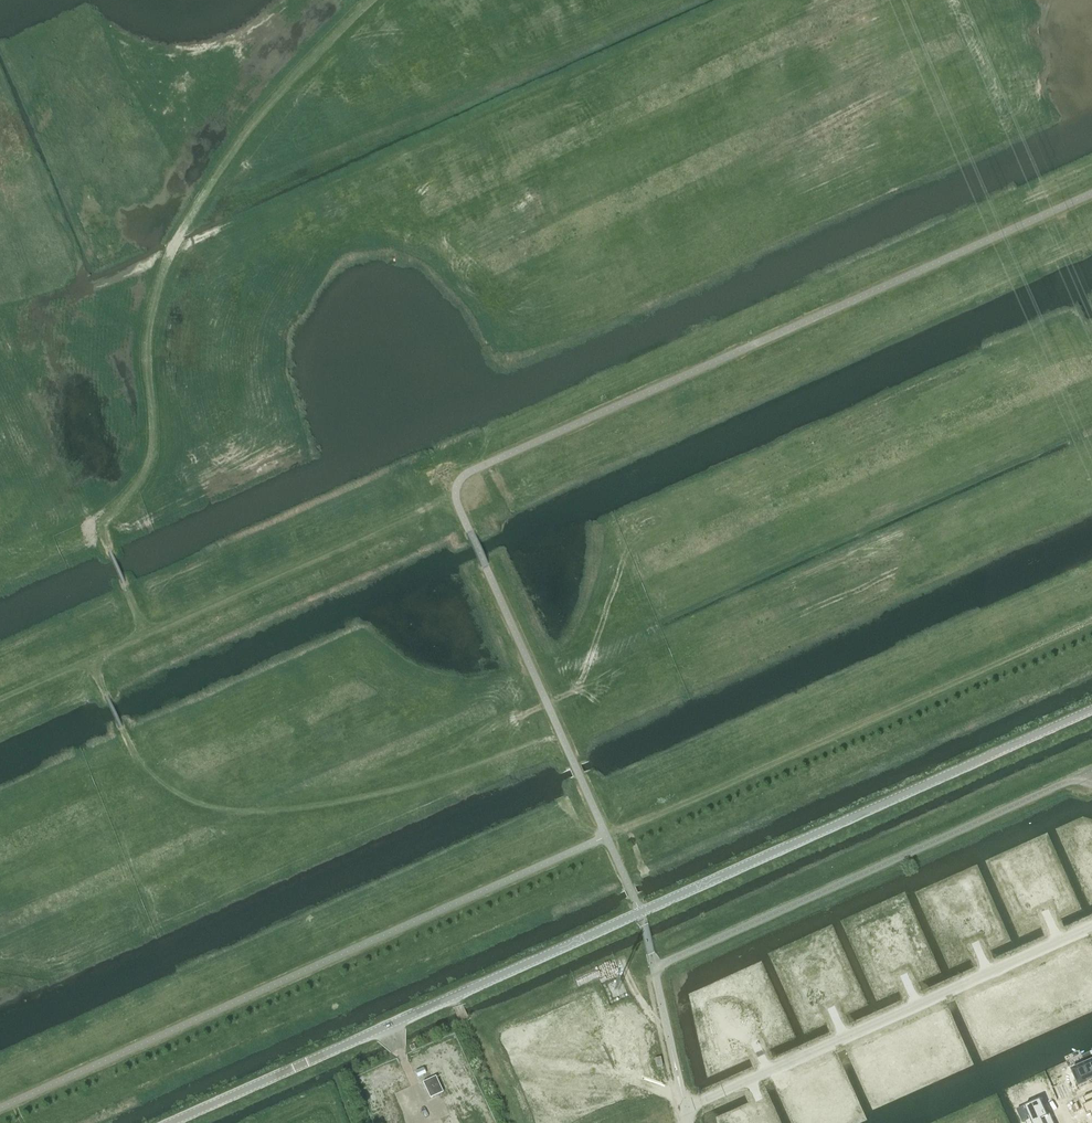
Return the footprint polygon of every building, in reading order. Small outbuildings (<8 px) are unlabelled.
[(1072,1072),(1079,1088),(1091,1082),(1091,1062),(1072,1072)] [(443,1093),(436,1077),(422,1083),(430,1099),(443,1093)] [(1083,1098),(1087,1106),(1084,1107),(1088,1115),(1087,1115),(1087,1116),(1091,1115),(1091,1118),(1091,1094),(1083,1098)] [(1024,1108),(1030,1120),(1025,1122),(1054,1122),(1052,1120),(1049,1121),(1041,1101),(1024,1108)]
